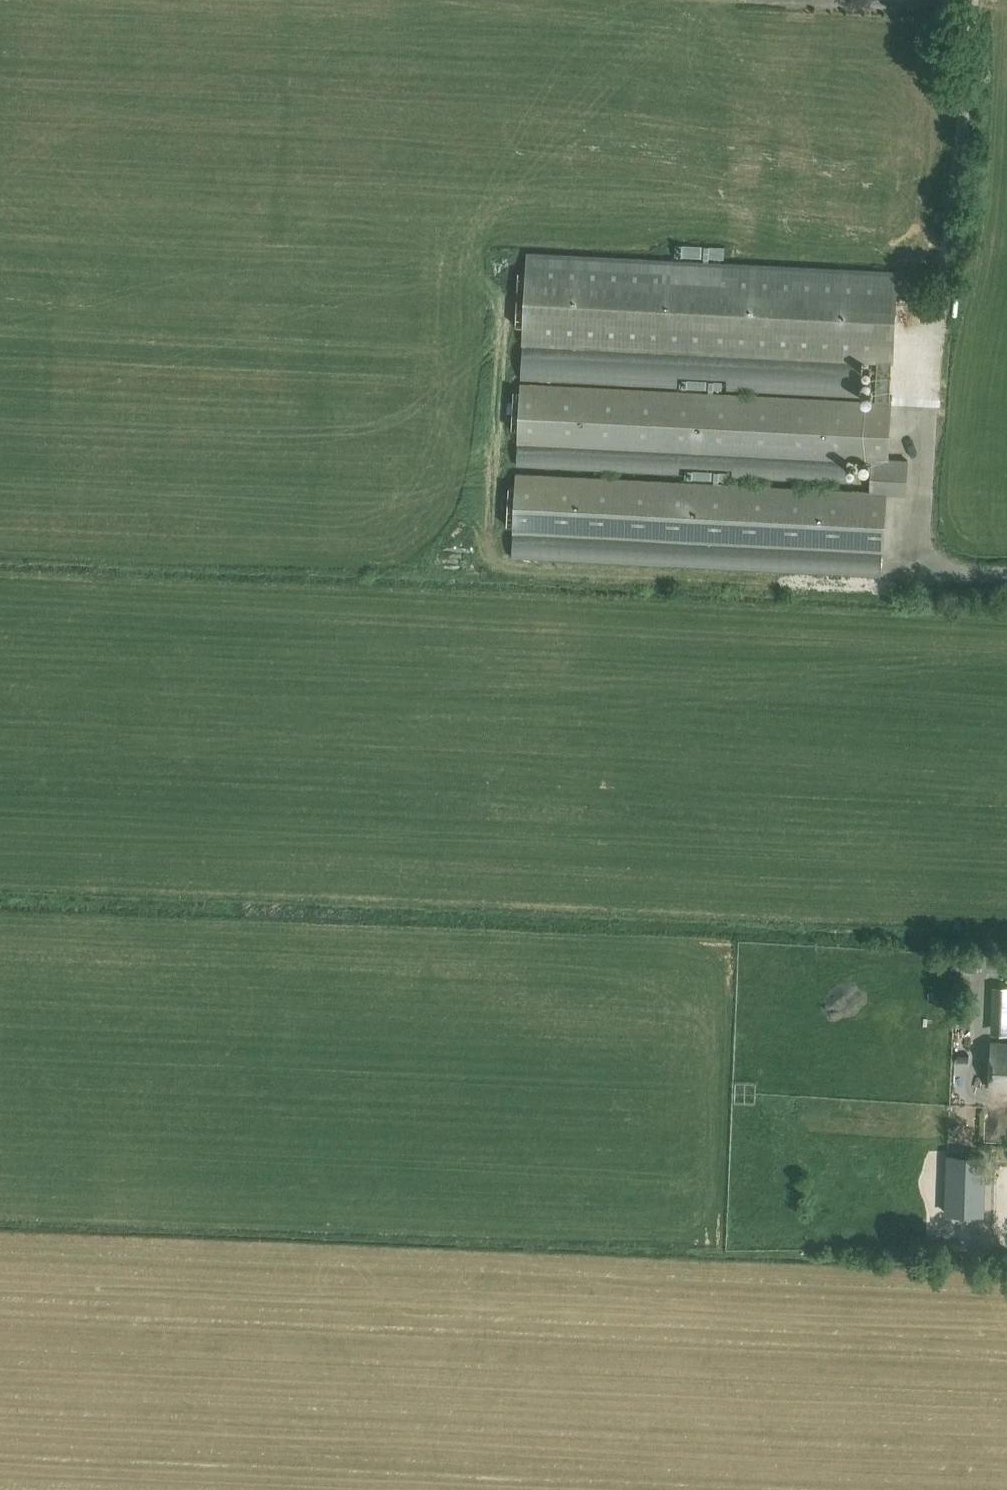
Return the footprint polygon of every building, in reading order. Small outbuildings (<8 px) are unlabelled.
[(888,460),(891,402),(890,402),(892,362),(893,362),(898,272),(528,253),(523,344),(877,362),(875,402),(521,384),(518,442),(872,460),(871,492),(517,474),(514,532),(884,551),(887,494),(907,495),(908,461),(888,460)] [(991,1088),(1006,1089),(1006,1043),(992,1043),(991,1088)] [(948,1219),(980,1220),(982,1157),(950,1155),(948,1219)]
